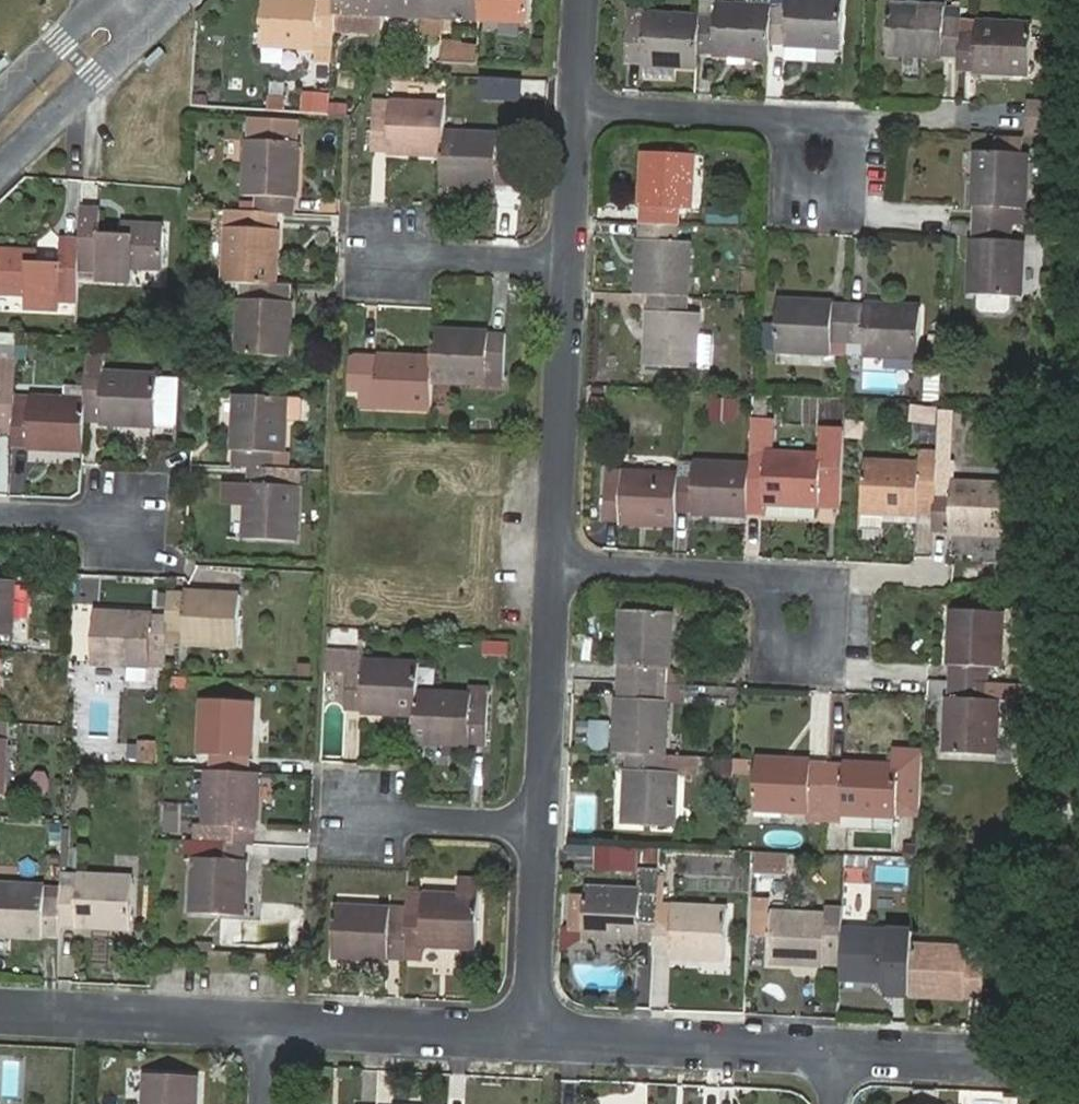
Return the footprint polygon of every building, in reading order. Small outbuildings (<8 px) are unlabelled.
[(260,46),(315,49),(315,47),(332,48),(333,30),(334,0),(333,0),(297,0),(297,1),(285,0),(262,0),(260,46)] [(333,30),(382,32),(383,14),(384,0),(334,0),(333,30)] [(383,14),(432,17),(433,0),(384,0),(383,14)] [(432,17),(479,19),(480,0),(433,0),(432,17)] [(479,19),(528,22),(530,0),(480,0),(479,19)] [(745,5),(700,2),(699,15),(698,51),(714,52),(714,54),(734,56),(735,50),(747,50),(747,56),(769,57),(770,42),(772,0),(745,0),(745,5)] [(786,43),(786,45),(806,46),(806,40),(818,41),(818,47),(841,48),(843,0),(772,0),(770,42),(786,43)] [(921,56),(942,57),(942,55),(958,55),(960,20),(961,7),(889,4),(887,55),(909,56),(910,50),(922,50),(921,56)] [(626,61),(642,62),(642,64),(645,64),(662,65),(662,59),(674,60),(674,66),(697,67),(698,51),(699,15),(628,11),(626,61)] [(960,20),(958,55),(957,70),(974,70),(974,72),(995,73),(995,67),(1007,67),(1007,73),(1031,74),(1033,23),(960,20)] [(446,44),(445,63),(477,65),(478,46),(446,44)] [(644,78),(674,79),(674,66),(674,60),(662,59),(662,65),(645,64),(644,78)] [(319,61),(318,74),(328,75),(329,62),(319,61)] [(333,71),(351,72),(352,63),(334,62),(333,71)] [(1033,103),(1031,133),(1061,135),(1062,97),(1050,96),(1050,104),(1033,103)] [(372,150),(389,151),(389,153),(409,154),(409,148),(421,148),(421,154),(444,156),(445,131),(447,104),(375,100),(372,150)] [(292,165),(298,165),(300,120),(248,117),(244,195),(258,196),(257,212),(276,213),(294,214),(295,197),(297,197),(298,177),(292,177),(292,165)] [(477,195),(497,196),(497,194),(513,195),(517,135),(445,131),(444,156),(442,194),(465,195),(465,189),(477,189),(477,195)] [(994,152),(1029,154),(1030,138),(995,135),(994,152)] [(1025,209),(1029,154),(994,152),(978,151),(976,173),(982,174),(981,186),(975,185),(974,205),(976,206),(975,223),(1011,225),(1035,227),(1036,209),(1025,209)] [(641,187),(641,207),(643,207),(642,224),(678,225),(678,209),(691,209),(694,155),(643,152),(642,175),(648,175),(647,187),(641,187)] [(99,210),(82,209),(81,241),(79,269),(96,270),(96,278),(132,280),(132,266),(163,268),(165,226),(134,225),(134,234),(98,232),(99,210)] [(277,249),(278,229),(275,229),(276,213),(257,212),(227,211),(224,282),(241,283),(275,284),(276,261),(270,261),(271,249),(277,249)] [(1010,241),(1011,225),(975,223),(974,238),(972,238),(970,258),(976,259),(975,271),(969,270),(968,293),(1019,297),(1023,242),(1010,241)] [(639,240),(638,260),(644,260),(644,272),(638,272),(637,295),(651,296),(687,297),(690,242),(677,242),(678,225),(642,224),(641,240),(639,240)] [(79,269),(81,241),(64,240),(63,262),(27,260),(27,251),(0,250),(0,293),(25,294),(24,307),(61,309),(61,303),(78,303),(79,269)] [(275,284),(241,283),(238,354),(289,356),(290,333),(284,333),(284,321),(290,321),(291,301),(289,301),(290,285),(275,284)] [(651,296),(650,312),(648,312),(647,332),(653,332),(653,344),(647,344),(646,367),(710,370),(711,337),(698,337),(699,314),(687,314),(687,297),(651,296)] [(850,306),(833,306),(833,303),(813,303),(813,309),(801,308),(801,302),(778,302),(776,351),(848,354),(850,306)] [(850,306),(848,354),(920,357),(922,307),(898,306),(898,312),(886,312),(886,305),(866,305),(866,307),(850,306)] [(490,331),(470,330),(470,336),(458,336),(458,330),(435,329),(434,357),(433,381),(504,384),(506,334),(490,333),(490,331)] [(13,434),(14,408),(17,345),(0,344),(0,434),(13,434)] [(399,355),(379,355),(379,357),(362,356),(352,361),(350,393),(361,394),(378,394),(378,407),(432,409),(433,381),(434,357),(411,356),(411,362),(399,361),(399,355)] [(85,423),(102,424),(102,426),(122,427),(122,421),(134,422),(134,428),(157,429),(157,427),(158,400),(159,374),(159,371),(104,369),(105,357),(89,356),(87,385),(87,398),(85,423)] [(180,375),(159,374),(158,400),(157,427),(178,428),(180,375)] [(68,384),(67,397),(87,398),(87,385),(68,384)] [(378,394),(361,394),(360,409),(377,410),(378,407),(378,394)] [(754,394),(750,464),(748,501),(764,501),(764,504),(784,505),(785,499),(797,499),(796,505),(842,508),(845,430),(823,429),(822,455),(770,452),(772,419),(768,418),(769,395),(754,394)] [(13,444),(29,445),(28,447),(49,448),(49,442),(61,443),(61,449),(84,450),(85,423),(87,398),(67,397),(31,395),(30,409),(14,408),(13,434),(13,444)] [(285,453),(287,398),(235,395),(234,418),(240,419),(240,431),(234,430),(233,451),(235,451),(234,467),(251,468),(287,469),(287,453),(285,453)] [(736,400),(714,399),(713,419),(735,420),(736,400)] [(913,404),(909,441),(936,444),(941,407),(913,404)] [(516,424),(506,423),(505,437),(515,438),(516,424)] [(918,512),(934,513),(936,474),(937,452),(921,451),(920,462),(865,459),(862,511),(885,512),(886,506),(898,507),(897,513),(918,514),(918,512)] [(725,515),(748,516),(748,514),(748,501),(750,464),(679,461),(678,473),(676,510),(693,511),(692,514),(713,515),(713,509),(725,509),(725,515)] [(251,468),(250,484),(248,484),(223,483),(222,503),(253,504),(252,516),(246,516),(245,539),(297,541),(299,486),(286,486),(287,469),(251,468)] [(676,510),(678,473),(607,470),(604,519),(620,520),(620,522),(641,523),(641,517),(653,518),(653,524),(675,525),(676,510)] [(936,474),(934,513),(933,530),(950,531),(949,533),(970,534),(970,528),(982,529),(982,535),(1004,536),(1007,485),(952,482),(953,474),(936,474)] [(748,514),(764,515),(764,504),(764,501),(748,501),(748,514)] [(862,511),(862,526),(883,527),(884,520),(917,522),(918,514),(897,513),(898,507),(886,506),(885,512),(862,511)] [(13,636),(16,581),(0,580),(0,635),(13,636)] [(206,591),(186,590),(186,593),(169,592),(168,616),(167,642),(239,645),(241,592),(218,592),(218,598),(206,597),(206,591)] [(621,666),(621,682),(685,685),(685,669),(670,668),(673,613),(622,610),(621,633),(627,634),(626,646),(620,645),(619,666),(621,666)] [(950,645),(950,666),(952,666),(951,682),(987,684),(988,667),(1001,668),(1003,613),(952,610),(951,633),(957,634),(956,646),(950,645)] [(168,616),(152,616),(152,613),(132,613),(132,619),(120,618),(120,612),(97,611),(95,664),(166,667),(167,642),(168,616)] [(485,643),(485,654),(509,655),(509,643),(485,643)] [(348,651),(348,660),(364,661),(365,652),(348,651)] [(345,710),(362,711),(362,713),(382,714),(382,708),(394,709),(394,715),(417,716),(418,691),(419,664),(364,661),(348,660),(345,710)] [(326,662),(325,672),(341,673),(342,663),(326,662)] [(668,708),(684,709),(685,685),(621,682),(620,698),(618,698),(617,719),(623,719),(622,731),(616,731),(615,754),(630,755),(666,756),(668,708)] [(951,682),(950,698),(948,698),(947,719),(953,719),(952,731),(946,731),(945,753),(997,756),(999,701),(1017,701),(1017,685),(987,684),(951,682)] [(450,744),(470,745),(470,743),(487,744),(490,689),(473,688),(473,694),(418,691),(417,716),(415,742),(438,743),(439,737),(451,738),(450,744)] [(213,771),(249,773),(250,756),(252,757),(253,736),(247,736),(248,724),(254,724),(255,701),(203,699),(200,754),(213,755),(213,771)] [(590,720),(589,751),(611,752),(612,721),(590,720)] [(139,739),(136,762),(158,765),(160,741),(139,739)] [(865,764),(845,763),(845,765),(828,765),(826,814),(825,820),(844,821),(844,815),(897,817),(897,815),(920,816),(924,752),(897,751),(897,766),(877,765),(877,771),(865,770),(865,764)] [(630,755),(629,771),(627,771),(626,791),(632,791),(631,803),(625,803),(624,826),(675,828),(678,773),(692,773),(693,757),(666,756),(630,755)] [(828,765),(812,764),(812,762),(792,761),(791,767),(779,766),(780,760),(757,759),(754,810),(809,813),(809,821),(825,821),(825,820),(826,814),(828,765)] [(193,841),(245,844),(253,844),(254,828),(256,828),(258,808),(252,808),(252,796),(258,796),(259,773),(249,773),(213,771),(197,770),(193,841)] [(246,881),(247,861),(244,860),(245,844),(193,841),(190,841),(189,858),(195,858),(192,913),(244,916),(245,893),(239,892),(240,880),(246,881)] [(627,870),(627,847),(597,846),(597,869),(627,870)] [(756,852),(756,874),(791,875),(791,852),(756,852)] [(60,924),(77,925),(77,927),(97,928),(97,922),(109,923),(109,929),(132,930),(134,878),(79,875),(78,889),(62,888),(61,900),(60,924)] [(44,938),(44,936),(60,937),(60,924),(61,900),(46,900),(46,886),(0,884),(0,936),(12,937),(12,931),(24,931),(24,937),(44,938)] [(619,941),(639,942),(639,940),(655,941),(657,906),(658,893),(586,889),(586,897),(573,896),(571,929),(584,929),(584,939),(607,941),(607,935),(619,935),(619,941)] [(405,959),(421,960),(422,946),(442,947),(442,941),(454,941),(454,947),(477,948),(479,897),(408,894),(407,923),(405,959)] [(368,960),(388,960),(389,958),(405,959),(407,923),(390,922),(391,909),(336,906),(333,958),(356,959),(357,953),(369,953),(368,960)] [(654,954),(671,955),(671,957),(691,959),(691,953),(703,953),(703,959),(726,960),(729,910),(657,906),(655,941),(654,954)] [(827,915),(772,912),(769,963),(792,964),(792,958),(804,959),(804,965),(824,966),(824,964),(841,964),(843,929),(826,928),(827,915)] [(875,982),(895,983),(895,981),(911,981),(913,941),(914,918),(898,917),(898,932),(843,929),(841,964),(840,980),(863,981),(863,975),(875,976),(875,982)] [(12,940),(0,938),(0,953),(10,955),(12,940)] [(945,1001),(965,1002),(965,1000),(981,1001),(984,962),(967,961),(968,944),(913,941),(911,981),(910,999),(933,1001),(933,995),(945,995),(945,1001)] [(199,943),(198,951),(213,952),(213,944),(199,943)] [(145,1103),(190,1103),(190,1099),(196,1100),(197,1077),(146,1074),(145,1103)]
